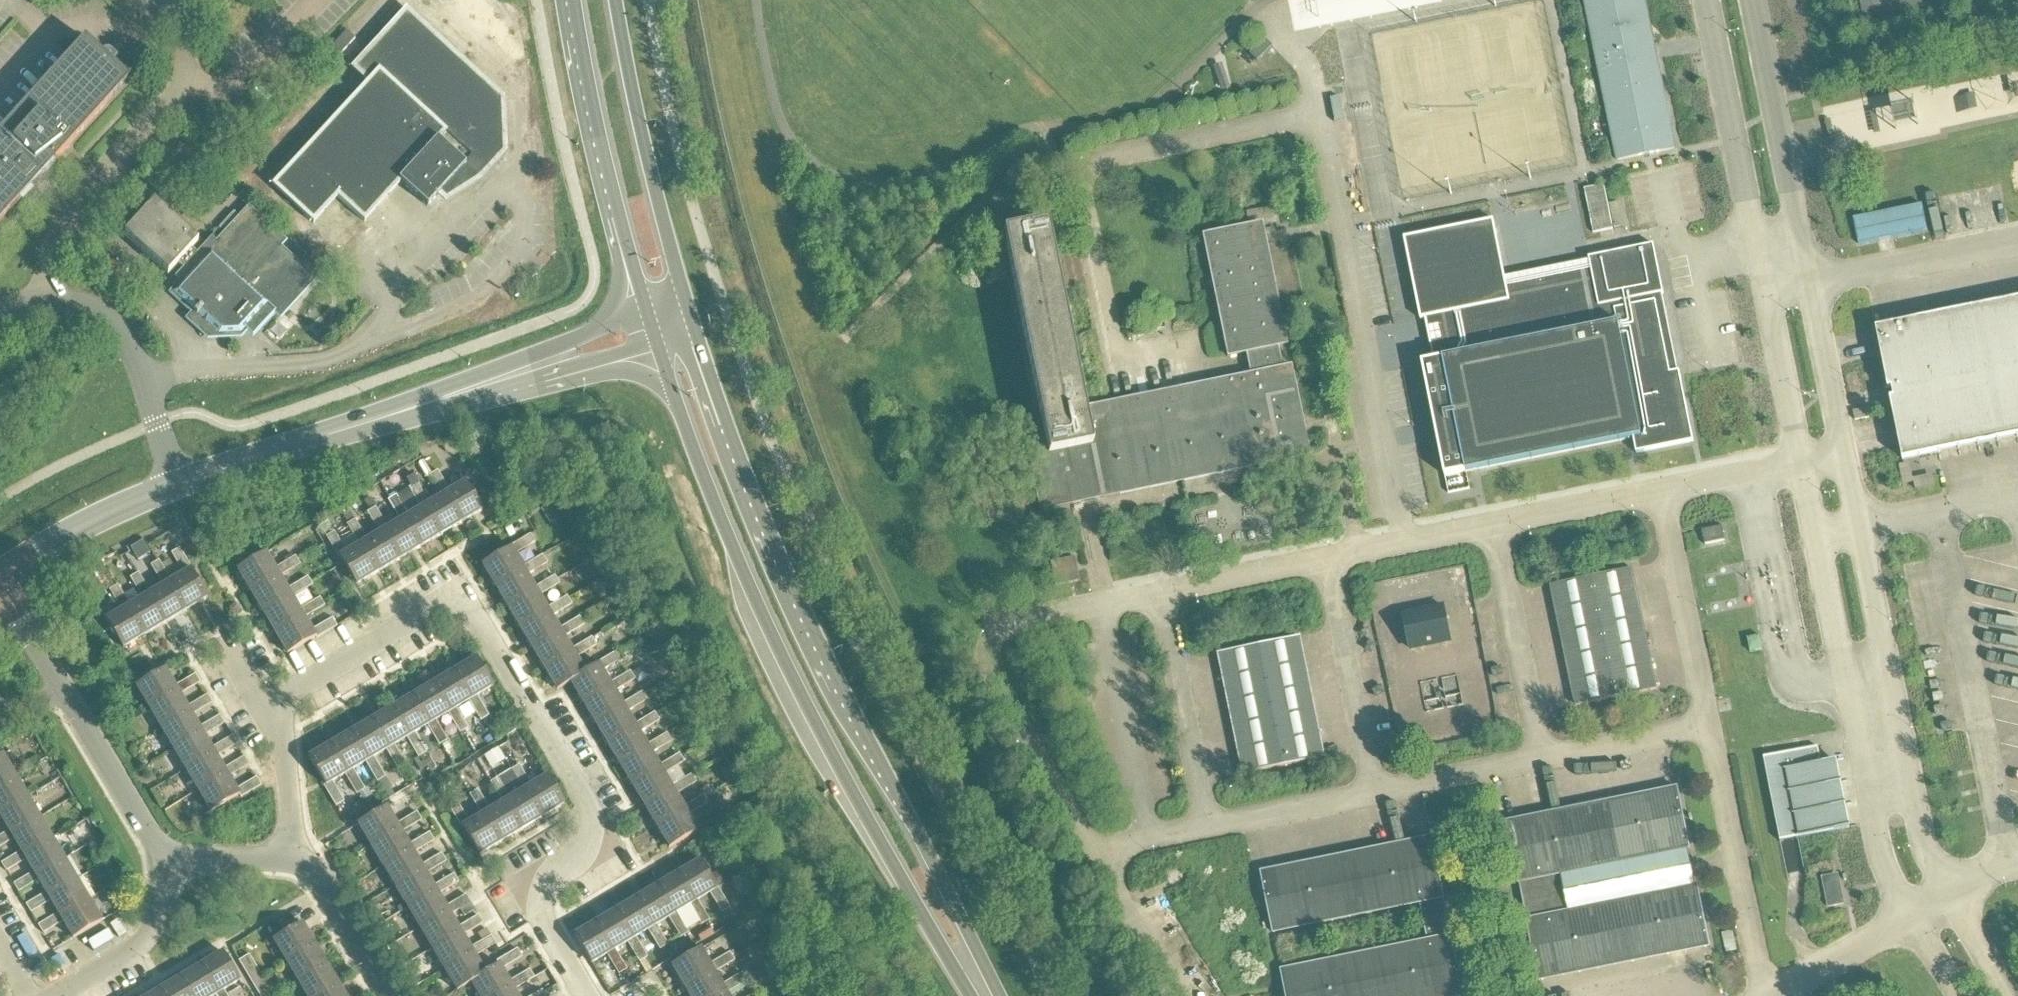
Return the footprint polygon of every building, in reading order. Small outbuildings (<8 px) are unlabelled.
[(1617,162),(1675,151),(1644,0),(1585,0),(1617,162)] [(1865,22),(1957,3),(1956,0),(1860,0),(1865,22)] [(272,187),(313,224),(337,199),(364,223),(400,183),(427,208),(440,194),(446,200),(476,180),(502,152),(500,101),(406,14),(356,69),(369,81),(296,161),(272,187)] [(129,80),(113,65),(117,61),(111,55),(108,54),(105,54),(102,55),(84,39),(0,132),(0,223),(129,80)] [(1251,59),(1259,67),(1274,53),(1267,45),(1251,59)] [(1585,194),(1594,238),(1614,234),(1605,190),(1585,194)] [(124,236),(167,276),(178,264),(185,270),(178,278),(182,282),(171,294),(193,314),(188,320),(208,338),(240,337),(269,307),(280,317),(314,280),(278,248),(284,242),(248,210),(216,245),(211,241),(196,258),(189,252),(198,243),(154,203),(124,236)] [(1854,220),(1859,246),(1927,232),(1922,206),(1854,220)] [(1495,221),(1407,238),(1422,317),(1427,316),(1436,358),(1424,360),(1450,495),(1472,491),(1468,470),(1635,438),(1638,453),(1693,442),(1680,376),(1678,376),(1663,299),(1665,298),(1655,248),(1588,261),(1590,269),(1584,270),(1583,268),(1530,278),(1531,285),(1509,289),(1495,221)] [(1026,447),(1040,512),(1308,457),(1290,368),(1280,370),(1276,348),(1285,346),(1261,225),(1202,237),(1227,358),(1246,354),(1250,376),(1084,409),(1046,224),(1002,233),(1045,443),(1026,447)] [(1902,461),(2017,438),(2017,301),(1876,330),(1888,391),(1892,390),(1894,399),(1890,400),(1902,461)] [(435,454),(424,460),(432,474),(443,468),(435,454)] [(429,477),(441,497),(443,497),(460,525),(482,512),(479,507),(473,497),(465,483),(449,492),(437,472),(429,477)] [(419,485),(414,476),(407,480),(411,488),(417,485),(417,486),(419,485)] [(409,489),(420,509),(421,510),(422,509),(439,538),(460,525),(443,497),(441,497),(428,504),(417,486),(417,485),(411,488),(409,489)] [(495,499),(489,488),(473,497),(479,507),(495,499)] [(388,501),(400,521),(400,522),(401,521),(418,550),(439,538),(422,509),(421,510),(420,509),(408,516),(396,497),(388,501)] [(562,519),(553,503),(540,510),(549,526),(562,519)] [(367,514),(379,533),(379,534),(381,533),(398,562),(418,550),(401,521),(400,522),(400,521),(387,529),(375,509),(367,514)] [(325,519),(319,523),(323,531),(330,527),(325,519)] [(347,526),(358,546),(359,546),(360,546),(377,574),(398,562),(381,533),(379,534),(379,533),(366,541),(355,521),(347,526)] [(516,534),(512,527),(505,530),(509,538),(516,534)] [(1702,532),(1705,546),(1725,542),(1723,528),(1702,532)] [(359,546),(358,546),(346,553),(334,533),(326,538),(338,559),(339,558),(357,587),(377,574),(360,546),(359,546)] [(482,566),(494,587),(523,570),(522,569),(523,568),(515,555),(535,544),(530,536),(510,548),(510,549),(482,566)] [(183,574),(170,582),(171,582),(170,583),(187,612),(207,600),(190,571),(191,570),(179,550),(171,555),(183,574)] [(237,571),(250,594),(279,577),(280,578),(300,566),(295,558),(276,570),(266,554),(237,571)] [(494,587),(506,608),(535,591),(534,589),(535,589),(527,576),(547,565),(542,557),(523,568),(522,569),(523,570),(494,587)] [(162,587),(150,594),(150,595),(149,596),(166,624),(187,612),(170,583),(171,582),(170,582),(159,562),(151,567),(162,587)] [(1551,587),(1576,707),(1657,691),(1632,570),(1551,587)] [(142,599),(129,606),(130,607),(128,608),(145,637),(166,624),(149,596),(150,595),(150,594),(138,574),(130,579),(142,599)] [(250,594),(262,614),(291,597),(292,599),(293,598),(312,587),(307,579),(288,590),(280,578),(279,577),(250,594)] [(506,608),(519,628),(547,611),(547,610),(547,609),(540,597),(559,585),(555,577),(535,589),(534,589),(535,591),(506,608)] [(595,594),(606,587),(602,580),(591,587),(595,594)] [(130,607),(129,606),(117,587),(109,592),(121,611),(105,620),(123,650),(145,637),(128,608),(130,607)] [(262,614),(275,635),(303,618),(304,619),(305,619),(324,607),(320,599),(300,611),(293,598),(292,599),(291,597),(262,614)] [(519,628),(531,649),(560,632),(559,630),(560,630),(552,617),(572,606),(567,598),(547,609),(547,610),(547,611),(519,628)] [(1452,643),(1445,609),(1404,617),(1411,651),(1452,643)] [(303,618),(275,635),(287,656),(316,639),(316,640),(337,628),(332,620),(312,632),(305,619),(304,619),(303,618)] [(531,649),(543,670),(572,652),(571,651),(572,651),(564,638),(584,626),(579,618),(560,630),(559,630),(560,632),(531,649)] [(1747,639),(1750,653),(1761,651),(1758,637),(1747,639)] [(1216,654),(1242,775),(1322,759),(1298,638),(1216,654)] [(556,692),(570,684),(570,683),(585,674),(585,673),(577,659),(596,647),(591,639),(572,651),(571,651),(572,652),(543,670),(556,692)] [(570,683),(570,684),(582,703),(610,686),(610,685),(610,684),(603,672),(622,660),(618,652),(597,664),(598,666),(585,673),(585,674),(570,683)] [(475,659),(453,672),(470,701),(468,702),(469,703),(480,722),(488,717),(477,698),(493,689),(475,659)] [(136,688),(149,710),(178,693),(180,696),(200,684),(195,676),(176,688),(165,670),(136,688)] [(453,672),(432,685),(449,713),(448,714),(448,715),(460,734),(468,730),(456,710),(469,703),(468,702),(470,701),(453,672)] [(582,703),(594,724),(623,707),(622,705),(623,705),(615,692),(635,681),(630,673),(610,684),(610,685),(610,686),(582,703)] [(432,685),(411,697),(428,726),(427,726),(428,727),(439,747),(447,742),(436,722),(448,715),(448,714),(449,713),(432,685)] [(149,710),(161,731),(190,714),(192,717),(192,716),(212,705),(207,696),(188,708),(180,696),(178,693),(149,710)] [(594,724),(606,745),(635,728),(634,726),(635,726),(627,713),(647,701),(642,693),(623,705),(622,705),(623,707),(594,724)] [(411,697),(391,709),(408,738),(406,739),(407,739),(418,759),(426,754),(415,735),(428,727),(427,726),(428,726),(411,697)] [(391,709),(370,721),(387,750),(386,751),(398,771),(406,766),(394,747),(407,739),(406,739),(408,738),(391,709)] [(161,731),(173,751),(202,734),(204,737),(205,737),(224,725),(219,717),(200,729),(192,716),(192,717),(190,714),(161,731)] [(606,745),(618,765),(647,748),(646,747),(647,746),(640,734),(659,722),(654,714),(635,726),(634,726),(635,728),(606,745)] [(370,721),(349,733),(366,762),(365,763),(366,764),(377,783),(385,779),(374,759),(386,751),(387,750),(370,721)] [(349,733),(329,746),(346,774),(345,775),(345,776),(356,795),(364,791),(353,771),(366,764),(365,763),(366,762),(349,733)] [(173,751),(186,772),(215,755),(216,758),(217,757),(237,746),(232,738),(212,749),(205,737),(204,737),(202,734),(173,751)] [(618,765),(631,786),(659,769),(659,767),(652,754),(671,743),(667,735),(647,746),(646,747),(647,748),(618,765)] [(346,774),(329,746),(308,758),(325,787),(324,787),(336,808),(344,803),(332,783),(345,776),(345,775),(346,774)] [(1817,748),(1763,759),(1780,843),(1851,829),(1837,761),(1820,764),(1817,748)] [(186,772),(198,793),(227,776),(229,778),(249,766),(244,758),(224,770),(217,757),(216,758),(215,755),(186,772)] [(631,786),(643,806),(672,789),(671,788),(672,788),(664,775),(684,763),(679,755),(659,767),(659,769),(631,786)] [(15,776),(3,756),(0,757),(0,785),(15,776)] [(511,771),(523,791),(523,792),(524,791),(542,820),(564,806),(546,777),(531,786),(519,767),(511,771)] [(498,779),(490,784),(502,803),(502,804),(504,803),(521,832),(542,820),(524,791),(523,792),(523,791),(511,771),(498,779)] [(27,797),(15,776),(0,785),(0,813),(27,797)] [(227,776),(198,793),(210,813),(239,796),(241,799),(261,787),(256,779),(237,791),(229,778),(227,776)] [(643,806),(655,827),(684,810),(683,809),(684,808),(676,796),(696,784),(691,776),(672,788),(671,788),(672,789),(643,806)] [(1528,922),(1527,922),(1539,982),(1709,948),(1697,888),(1696,888),(1696,889),(1568,914),(1560,875),(1688,849),(1689,850),(1690,850),(1677,789),(1507,824),(1519,884),(1520,884),(1528,922)] [(469,796),(481,816),(482,816),(483,816),(500,844),(521,832),(504,803),(502,804),(502,803),(489,811),(478,791),(469,796)] [(9,833),(9,832),(11,835),(40,818),(27,797),(0,813),(0,821),(1,820),(9,833)] [(684,810),(655,827),(669,849),(698,832),(689,816),(708,805),(703,797),(684,808),(683,809),(684,810)] [(358,818),(368,812),(362,803),(352,809),(358,818)] [(482,816),(481,816),(468,823),(457,804),(449,808),(461,829),(462,828),(480,857),(500,844),(483,816),(482,816)] [(357,826),(371,848),(399,831),(401,834),(402,833),(421,822),(417,814),(397,825),(387,808),(357,826)] [(21,853),(22,853),(23,855),(52,838),(40,818),(11,835),(9,832),(9,833),(0,838),(0,849),(13,841),(21,853)] [(371,848),(383,869),(412,852),(413,854),(414,854),(434,842),(429,834),(409,846),(402,833),(401,834),(399,831),(371,848)] [(26,861),(33,874),(34,873),(36,876),(64,859),(52,838),(23,855),(22,853),(21,853),(1,865),(6,873),(26,861)] [(1275,933),(1420,904),(1428,943),(1283,973),(1283,972),(1282,972),(1287,995),(1464,995),(1452,938),(1451,938),(1443,900),(1444,900),(1432,839),(1262,874),(1274,934),(1275,934),(1275,933)] [(383,869),(395,889),(424,872),(426,875),(446,863),(441,855),(422,867),(414,854),(413,854),(412,852),(383,869)] [(38,882),(45,894),(46,894),(48,897),(77,879),(64,859),(36,876),(34,873),(33,874),(14,885),(18,893),(38,882)] [(699,861),(678,873),(695,902),(697,901),(697,902),(710,895),(721,914),(729,909),(717,889),(716,890),(699,861)] [(395,889),(408,910),(436,893),(438,896),(439,895),(458,884),(454,876),(434,887),(426,875),(424,872),(395,889)] [(678,873),(658,886),(675,914),(676,914),(677,914),(689,907),(701,926),(706,923),(709,922),(697,902),(697,901),(695,902),(678,873)] [(1823,880),(1829,909),(1843,906),(1838,877),(1823,880)] [(50,902),(58,915),(60,917),(89,900),(77,879),(48,897),(46,894),(45,894),(26,906),(31,914),(50,902)] [(658,886),(637,898),(654,927),(655,926),(656,927),(669,919),(680,939),(688,934),(677,914),(676,914),(675,914),(658,886)] [(408,910),(420,931),(449,913),(450,916),(451,916),(459,911),(470,904),(466,896),(446,908),(439,895),(438,896),(436,893),(408,910)] [(637,898),(616,910),(634,939),(635,938),(635,939),(648,931),(660,951),(667,946),(656,927),(655,926),(654,927),(637,898)] [(58,915),(38,927),(43,935),(62,923),(73,940),(102,922),(89,900),(60,917),(58,915)] [(470,904),(459,911),(464,918),(475,911),(470,904)] [(616,910),(596,922),(613,951),(614,950),(615,951),(627,944),(639,963),(647,958),(635,939),(635,938),(634,939),(616,910)] [(384,923),(378,912),(366,918),(372,929),(384,923)] [(420,931),(432,951),(461,934),(462,937),(463,936),(483,925),(478,917),(458,928),(451,916),(450,916),(449,913),(420,931)] [(573,936),(574,936),(591,965),(607,956),(618,975),(626,971),(615,951),(614,950),(613,951),(596,922),(573,936)] [(713,935),(706,923),(701,926),(701,933),(705,940),(713,935)] [(273,942),(286,963),(315,946),(302,924),(273,942)] [(1722,935),(1726,955),(1736,953),(1732,933),(1722,935)] [(432,951),(444,972),(473,955),(475,958),(475,957),(495,946),(490,937),(471,949),(463,936),(462,937),(461,934),(432,951)] [(770,955),(764,944),(754,950),(761,961),(770,955)] [(286,963),(298,984),(327,966),(315,946),(286,963)] [(502,970),(522,958),(517,950),(496,962),(499,966),(502,970)] [(671,967),(684,990),(713,973),(714,974),(715,973),(734,962),(729,954),(710,965),(701,950),(671,967)] [(199,966),(216,995),(215,995),(226,995),(224,992),(239,982),(222,953),(199,966)] [(407,964),(402,955),(392,961),(397,970),(407,964)] [(457,992),(470,984),(486,974),(485,974),(475,957),(475,958),(473,955),(444,972),(457,992)] [(239,962),(248,978),(258,972),(249,956),(239,962)] [(179,979),(189,995),(215,995),(216,995),(199,966),(179,979)] [(305,995),(324,995),(340,987),(327,966),(298,984),(305,995)] [(478,995),(499,995),(512,988),(514,991),(534,979),(529,971),(510,983),(502,970),(499,966),(485,974),(486,974),(470,984),(478,995)] [(688,995),(721,995),(725,993),(726,995),(727,994),(746,983),(742,975),(722,986),(715,973),(714,974),(713,973),(684,990),(688,995)] [(259,995),(266,995),(271,993),(261,977),(251,983),(259,995)] [(158,991),(161,995),(189,995),(179,979),(158,991)] [(340,987),(324,995),(345,995),(340,987)]
